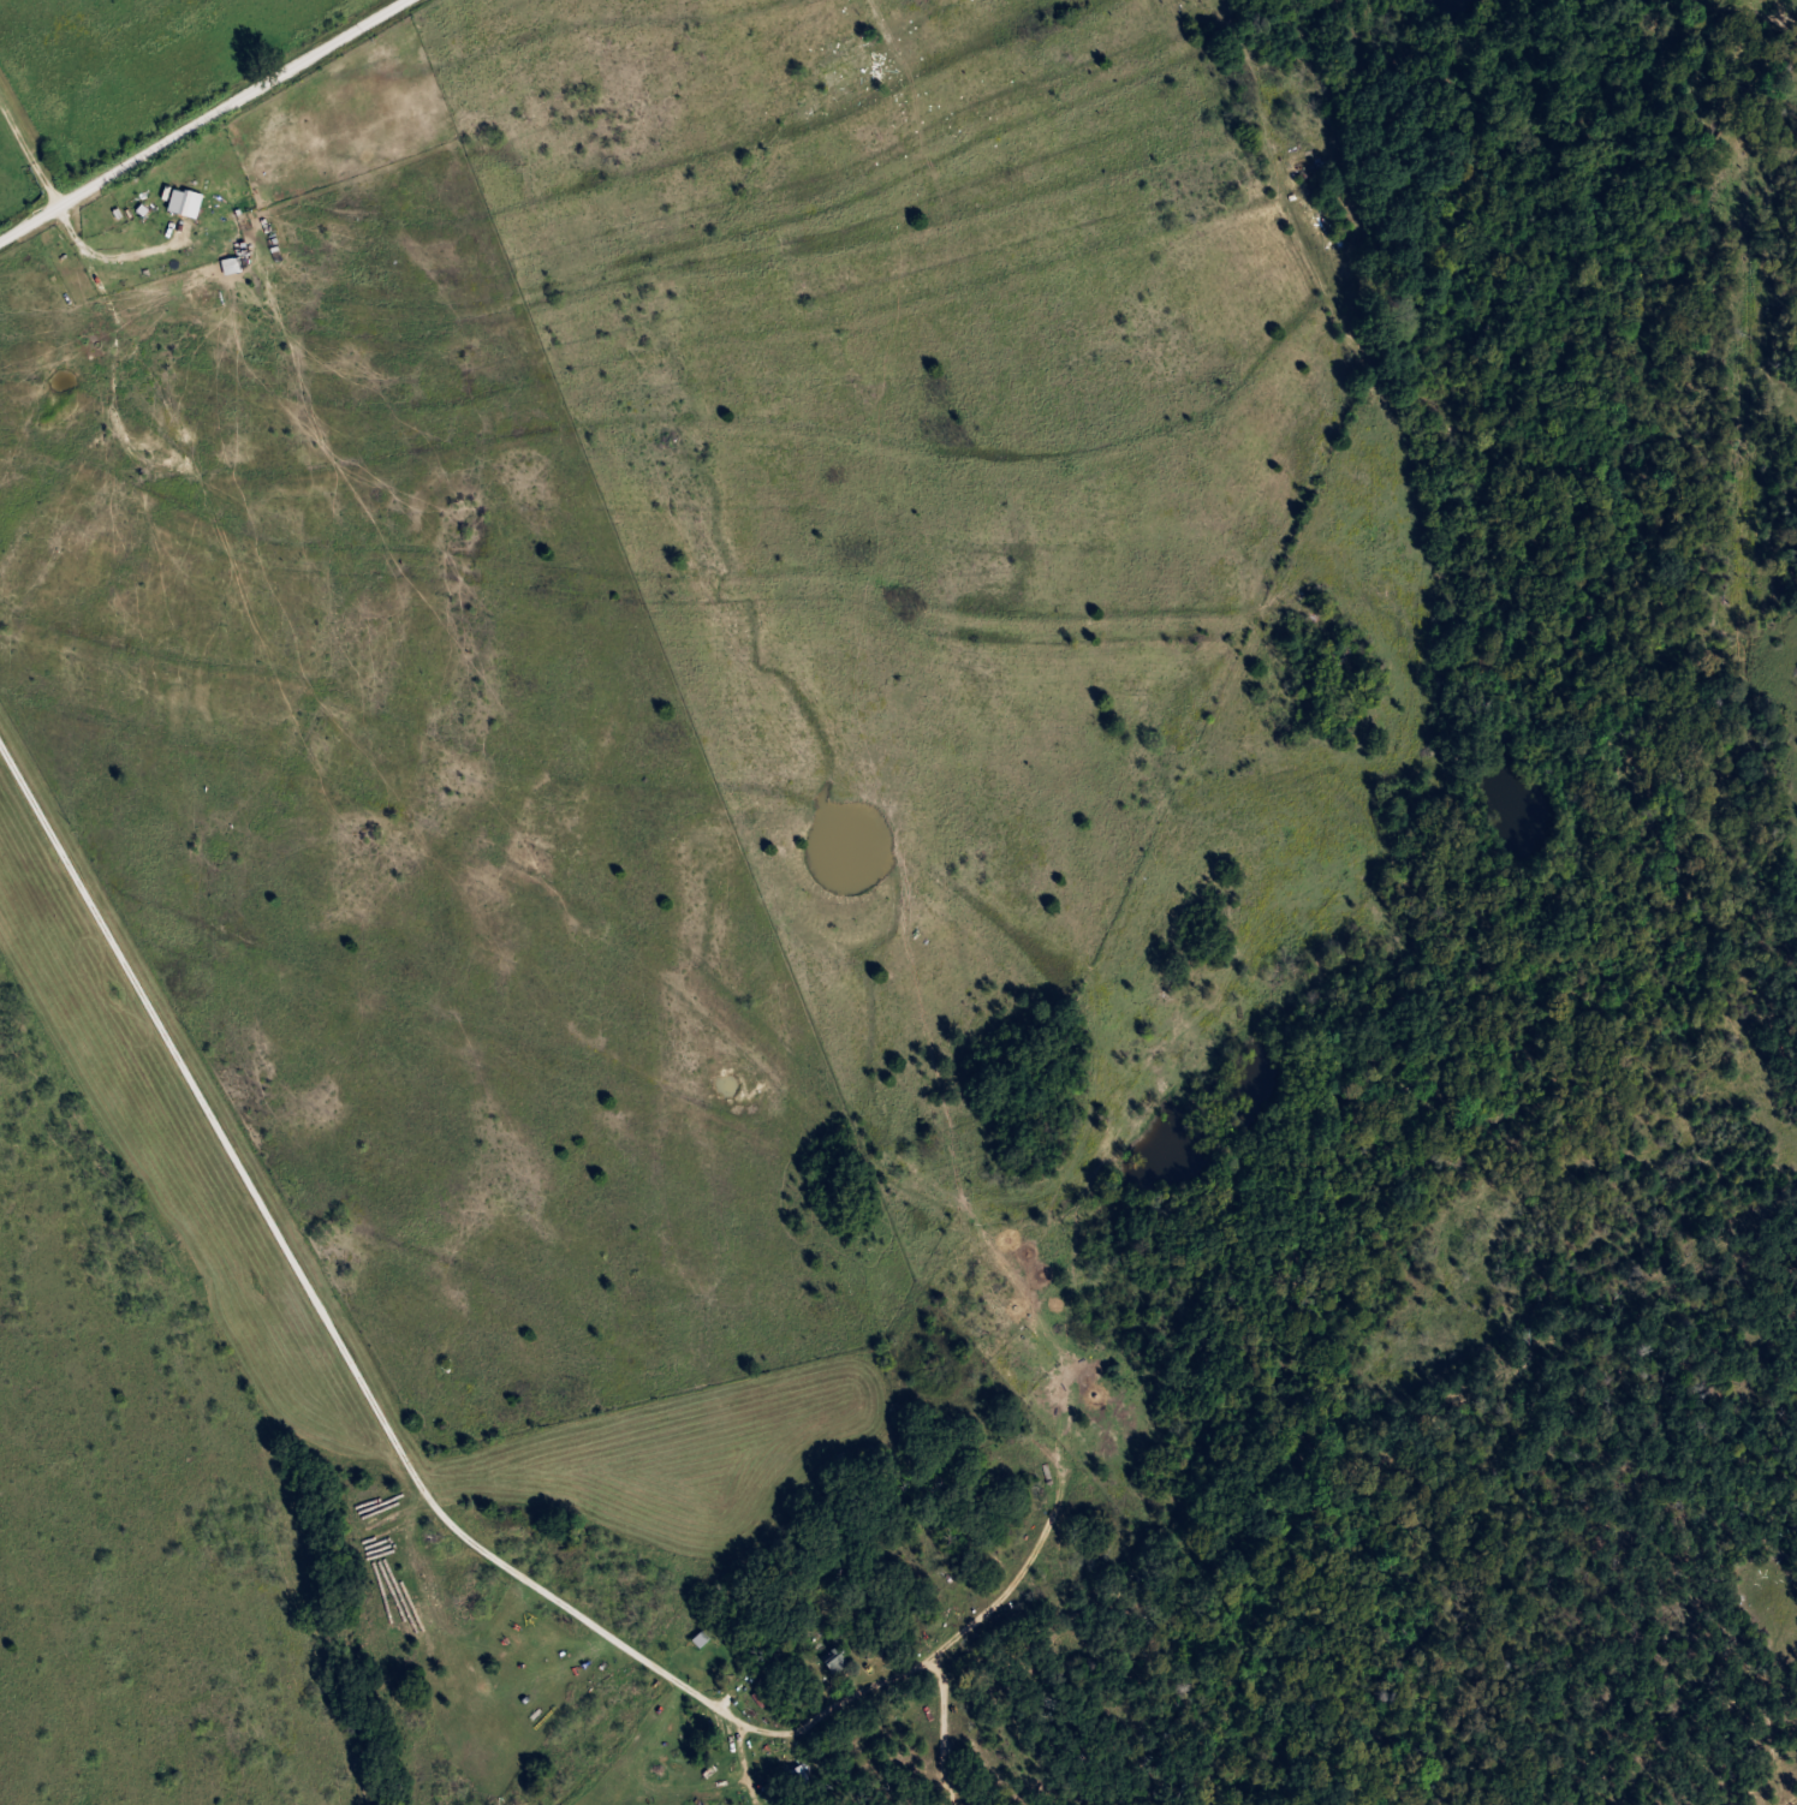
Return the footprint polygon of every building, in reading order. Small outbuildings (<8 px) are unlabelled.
[(172,213),(202,221),(207,197),(178,190),(172,213)] [(225,263),(228,278),(245,274),(242,259),(225,263)]
